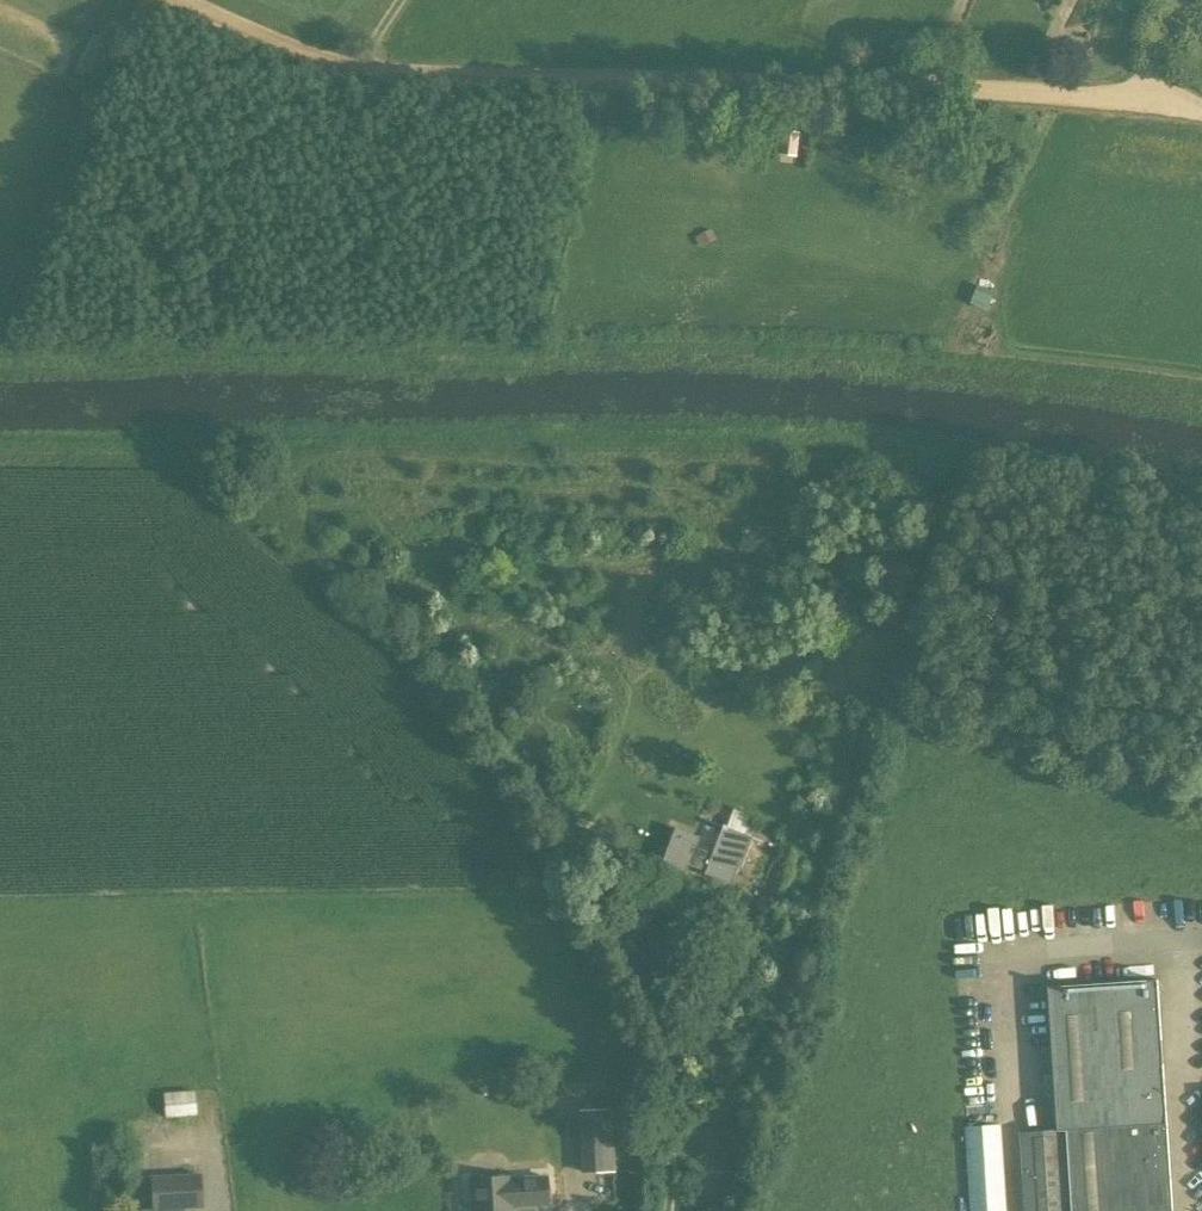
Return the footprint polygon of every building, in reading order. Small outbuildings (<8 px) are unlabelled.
[(784,131),(783,153),(800,153),(801,131),(784,131)] [(711,853),(694,847),(687,865),(704,871),(702,874),(730,885),(736,867),(739,868),(751,837),(721,825),(711,853)] [(683,877),(687,865),(694,847),(698,837),(673,827),(658,867),(683,877)] [(1061,984),(1048,985),(1056,1130),(1019,1133),(1024,1210),(1173,1210),(1158,978),(1061,984)] [(195,1088),(164,1090),(165,1115),(197,1113),(195,1088)] [(610,1140),(609,1110),(580,1112),(582,1142),(610,1140)] [(1000,1124),(966,1127),(972,1210),(1006,1210),(1000,1124)] [(183,1209),(201,1208),(199,1174),(151,1177),(153,1210),(183,1209)] [(509,1177),(470,1180),(472,1210),(510,1210),(510,1207),(547,1204),(545,1178),(509,1180),(509,1177)]
